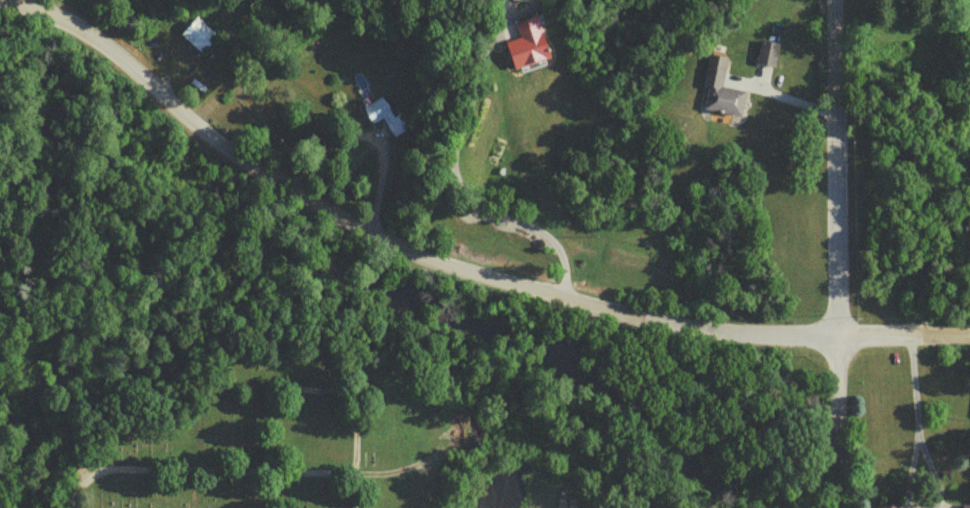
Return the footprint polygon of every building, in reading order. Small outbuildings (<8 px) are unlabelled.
[(217,37),(196,17),(179,34),(200,54),(217,37)] [(549,60),(537,17),(514,23),(519,39),(505,43),(512,70),(549,60)] [(774,67),(778,44),(760,40),(755,63),(774,67)] [(741,117),(745,91),(721,88),(726,58),(708,55),(699,110),(741,117)] [(382,119),(392,138),(409,129),(400,113),(392,117),(382,98),(362,109),(371,126),(382,119)]
